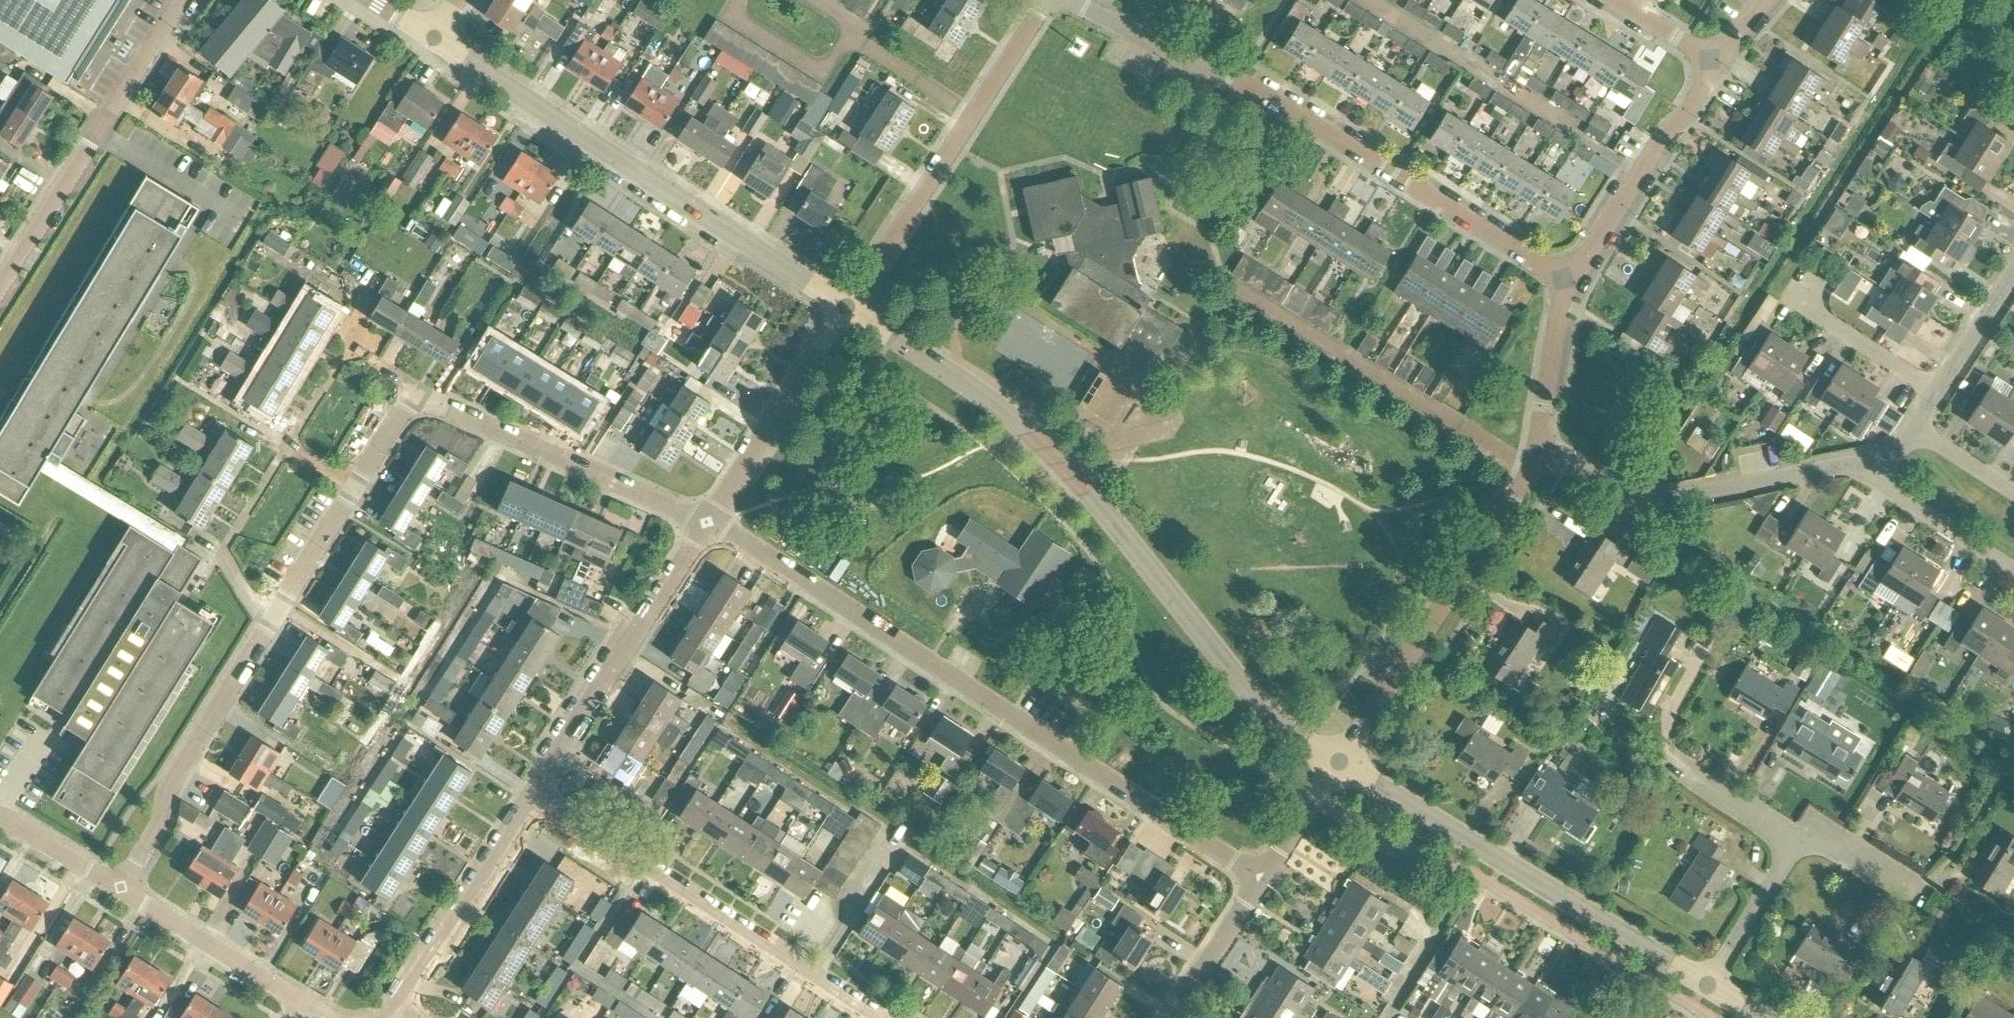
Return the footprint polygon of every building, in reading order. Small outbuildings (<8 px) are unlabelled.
[(64,82),(117,0),(0,0),(0,41),(64,82)] [(310,33),(282,15),(284,13),(268,0),(243,0),(211,38),(205,36),(200,42),(204,47),(200,51),(230,76),(251,52),(283,74),(310,33)] [(534,27),(538,20),(507,0),(495,0),(485,15),(510,31),(518,20),(532,29),(534,27)] [(545,35),(553,22),(542,15),(544,11),(530,1),(530,0),(507,0),(538,20),(534,27),(545,35)] [(843,3),(864,16),(874,0),(845,0),(843,3)] [(969,25),(983,4),(978,0),(947,0),(942,8),(969,25)] [(1247,0),(1222,0),(1240,11),(1247,0)] [(1344,0),(1324,0),(1339,9),(1344,0)] [(1486,10),(1492,0),(1470,0),(1486,10)] [(1542,7),(1531,0),(1514,0),(1502,20),(1525,34),(1542,7)] [(1863,25),(1867,27),(1876,13),(1892,23),(1896,17),(1869,0),(1846,0),(1840,10),(1863,24),(1863,25)] [(641,1),(633,13),(643,20),(651,7),(641,1)] [(1305,63),(1322,36),(1300,22),(1308,9),(1295,1),(1275,33),(1288,40),(1282,49),(1305,63)] [(1359,22),(1366,11),(1349,1),(1342,12),(1359,22)] [(1419,21),(1425,11),(1409,1),(1403,11),(1419,21)] [(1525,34),(1509,61),(1503,71),(1524,84),(1530,74),(1546,47),(1547,47),(1563,20),(1542,7),(1525,34)] [(1822,28),(1865,55),(1869,47),(1855,38),(1863,25),(1863,24),(1840,10),(1835,7),(1822,28)] [(955,47),(969,25),(942,8),(929,28),(908,15),(900,28),(936,51),(943,40),(955,47)] [(1366,11),(1359,22),(1377,33),(1384,22),(1366,11)] [(1425,11),(1419,21),(1438,32),(1444,23),(1425,11)] [(1568,61),(1585,34),(1563,20),(1547,47),(1568,61)] [(553,22),(545,35),(556,42),(564,29),(553,22)] [(585,79),(603,52),(589,42),(595,32),(579,22),(563,47),(575,55),(567,68),(585,79)] [(715,47),(727,29),(716,22),(705,41),(715,47)] [(1459,45),(1465,36),(1448,25),(1442,35),(1459,45)] [(610,41),(616,31),(608,26),(601,35),(610,41)] [(1402,49),(1409,38),(1392,27),(1384,39),(1402,49)] [(313,28),(310,33),(303,43),(316,52),(326,36),(313,28)] [(1860,61),(1865,55),(1822,28),(1809,48),(1837,66),(1846,52),(1860,61)] [(726,54),(738,36),(727,29),(715,47),(726,54)] [(1589,74),(1606,47),(1585,34),(1568,61),(1589,74)] [(1904,46),(1908,41),(1899,35),(1895,41),(1904,46)] [(738,36),(726,54),(737,61),(748,42),(738,36)] [(1325,76),(1343,49),(1322,36),(1305,63),(1325,76)] [(373,58),(342,38),(332,54),(322,47),(296,87),(311,96),(323,75),(330,80),(336,71),(356,84),(373,58)] [(1409,38),(1402,49),(1419,60),(1426,49),(1409,38)] [(618,48),(609,42),(603,52),(585,79),(603,91),(621,63),(612,57),(618,48)] [(747,67),(759,49),(748,42),(737,61),(747,67)] [(1611,87),(1628,60),(1606,47),(1589,74),(1611,87)] [(759,49),(747,67),(758,74),(769,55),(759,49)] [(1347,89),(1364,62),(1343,49),(1325,76),(1347,89)] [(1441,73),(1448,62),(1430,51),(1423,62),(1441,73)] [(1485,60),(1503,71),(1509,61),(1491,51),(1485,60)] [(722,52),(716,63),(728,70),(734,60),(722,52)] [(769,80),(780,62),(769,55),(758,74),(769,80)] [(1628,60),(1611,87),(1631,100),(1620,118),(1633,126),(1653,94),(1642,87),(1650,74),(1628,60)] [(1779,81),(1806,98),(1815,84),(1831,94),(1835,88),(1792,60),(1779,81)] [(667,80),(675,68),(665,62),(657,74),(667,80)] [(779,87),(791,69),(780,62),(769,80),(779,87)] [(1364,62),(1347,89),(1369,103),(1385,75),(1364,62)] [(180,66),(166,88),(188,103),(192,106),(207,83),(180,66)] [(675,68),(667,80),(676,86),(683,73),(675,68)] [(791,69),(779,87),(790,94),(801,75),(791,69)] [(17,84),(7,100),(23,112),(23,113),(29,117),(29,118),(36,123),(53,97),(44,91),(47,87),(24,72),(17,83),(17,84)] [(702,104),(718,81),(707,74),(692,97),(702,104)] [(1530,74),(1524,84),(1540,94),(1546,84),(1530,74)] [(801,100),(812,82),(801,75),(790,94),(801,100)] [(839,92),(849,98),(860,81),(850,75),(839,92)] [(1390,116),(1407,89),(1385,75),(1369,103),(1390,116)] [(644,117),(661,89),(643,77),(625,105),(644,117)] [(763,78),(758,86),(769,93),(774,85),(763,78)] [(1485,99),(1491,89),(1473,78),(1467,87),(1485,99)] [(1920,78),(1914,87),(1924,94),(1930,85),(1920,78)] [(1822,108),(1806,98),(1779,81),(1766,101),(1793,119),(1794,118),(1802,105),(1817,115),(1822,108)] [(812,82),(801,100),(811,107),(823,88),(812,82)] [(233,98),(262,109),(267,93),(238,83),(233,98)] [(426,129),(443,103),(413,83),(399,105),(391,100),(369,133),(389,146),(408,117),(426,129)] [(1407,89),(1390,116),(1412,130),(1436,91),(1425,85),(1418,96),(1407,89)] [(1987,87),(1981,102),(2006,112),(2012,97),(1987,87)] [(195,130),(221,147),(236,124),(223,115),(215,128),(201,120),(205,114),(192,106),(188,103),(166,88),(152,111),(178,128),(184,119),(197,127),(195,130)] [(661,89),(644,117),(662,129),(680,101),(661,89)] [(1567,110),(1573,101),(1555,90),(1549,99),(1567,110)] [(837,116),(849,98),(839,92),(828,109),(837,116)] [(874,113),(901,131),(915,109),(888,92),(874,113)] [(1489,101),(1507,112),(1513,103),(1495,92),(1489,101)] [(784,93),(779,102),(794,111),(799,102),(784,93)] [(1848,111),(1853,103),(1841,96),(1836,104),(1848,111)] [(7,100),(0,110),(0,135),(20,148),(36,123),(29,118),(29,117),(23,113),(23,112),(7,100)] [(1584,120),(1590,111),(1573,101),(1567,110),(1584,120)] [(1813,130),(1794,118),(1793,119),(1766,101),(1752,122),(1780,139),(1781,138),(1791,145),(1799,132),(1808,138),(1813,130)] [(678,138),(700,152),(713,131),(727,111),(714,103),(706,116),(709,118),(704,126),(691,117),(678,138)] [(1513,103),(1507,112),(1524,123),(1530,114),(1513,103)] [(1964,140),(1999,162),(2011,143),(1990,130),(1996,120),(1972,104),(1965,114),(1976,121),(1964,140)] [(205,114),(201,120),(215,128),(223,115),(210,107),(205,114)] [(754,137),(769,114),(757,107),(743,129),(754,137)] [(713,131),(700,152),(722,167),(735,146),(724,138),(730,128),(732,129),(738,119),(727,111),(713,131)] [(887,152),(901,131),(874,113),(860,135),(887,152)] [(1450,153),(1468,126),(1446,113),(1429,140),(1450,153)] [(1605,134),(1611,124),(1594,113),(1588,123),(1605,134)] [(460,154),(478,125),(460,114),(442,142),(460,154)] [(1549,139),(1555,130),(1538,119),(1532,128),(1549,139)] [(809,161),(824,138),(799,121),(790,134),(802,143),(796,152),(809,161)] [(1791,145),(1781,138),(1780,139),(1752,122),(1739,142),(1744,146),(1766,160),(1767,160),(1776,146),(1795,159),(1800,151),(1791,145)] [(1838,122),(1827,139),(1836,145),(1847,128),(1838,122)] [(478,125),(460,154),(479,166),(497,137),(478,125)] [(1472,167),(1489,140),(1468,126),(1450,153),(1472,167)] [(1555,130),(1549,139),(1567,150),(1573,141),(1555,130)] [(333,138),(316,178),(332,184),(349,144),(333,138)] [(1814,160),(1827,168),(1840,148),(1827,139),(1814,160)] [(1493,180),(1510,153),(1489,140),(1472,167),(1493,180)] [(1882,158),(1890,146),(1880,140),(1872,152),(1882,158)] [(1987,181),(1999,162),(1964,140),(1957,150),(1947,144),(1935,162),(1960,177),(1966,167),(1987,181)] [(1589,164),(1595,154),(1577,142),(1570,152),(1589,164)] [(769,197),(792,161),(766,144),(743,180),(757,189),(755,192),(756,195),(763,200),(765,199),(768,196),(769,197)] [(1924,162),(1931,152),(1920,144),(1913,154),(1924,162)] [(1763,165),(1766,160),(1744,146),(1741,151),(1763,165)] [(402,182),(413,189),(433,158),(422,151),(402,182)] [(522,193),(539,165),(521,153),(503,181),(522,193)] [(1510,153),(1493,180),(1515,194),(1532,166),(1510,153)] [(1734,163),(1723,156),(1710,176),(1738,193),(1745,181),(1755,188),(1764,193),(1769,185),(1763,181),(1734,163)] [(10,164),(0,157),(0,179),(10,164)] [(447,175),(454,163),(445,157),(438,169),(447,175)] [(454,163),(447,175),(456,181),(464,169),(454,163)] [(823,231),(837,209),(824,201),(837,179),(813,164),(796,192),(807,199),(798,215),(823,231)] [(539,165),(522,193),(540,204),(558,176),(539,165)] [(1536,207),(1553,180),(1532,166),(1515,194),(1536,207)] [(1795,176),(1791,183),(1805,192),(1817,172),(1808,166),(1799,179),(1795,176)] [(389,174),(375,194),(388,203),(401,182),(389,174)] [(87,417),(77,412),(199,211),(143,176),(0,410),(0,490),(14,498),(23,482),(31,487),(44,466),(54,472),(87,417)] [(1272,233),(1305,181),(1297,176),(1289,188),(1278,181),(1253,221),(1272,233)] [(1756,205),(1748,200),(1738,193),(1710,176),(1698,196),(1725,214),(1733,201),(1751,213),(1756,205)] [(1103,209),(1081,195),(1077,178),(1023,190),(1035,243),(1052,239),(1056,256),(1068,253),(1072,269),(1050,305),(1120,349),(1121,349),(1157,371),(1183,330),(1147,307),(1152,300),(1138,291),(1142,285),(1138,283),(1132,257),(1144,238),(1164,233),(1150,179),(1115,188),(1119,205),(1103,209)] [(1553,180),(1536,207),(1558,220),(1575,193),(1553,180)] [(1296,236),(1316,205),(1305,198),(1313,186),(1305,181),(1272,233),(1290,245),(1296,236)] [(1968,202),(1943,186),(1937,196),(1938,197),(1934,204),(1930,202),(1921,208),(1919,211),(1936,221),(1970,244),(1982,225),(1961,212),(1968,202)] [(1792,190),(1784,202),(1791,207),(1796,200),(1798,202),(1802,197),(1792,190)] [(1853,193),(1843,209),(1856,217),(1866,202),(1853,193)] [(454,226),(470,202),(457,194),(451,203),(443,197),(433,213),(454,226)] [(1698,196),(1685,216),(1712,234),(1721,220),(1733,228),(1737,221),(1725,214),(1698,196)] [(507,214),(514,202),(505,197),(498,208),(507,214)] [(1316,205),(1296,236),(1315,248),(1343,205),(1335,200),(1328,212),(1316,205)] [(592,243),(610,215),(589,201),(571,229),(592,243)] [(514,202),(507,214),(516,219),(523,208),(514,202)] [(1334,260),(1354,229),(1343,222),(1350,210),(1343,205),(1315,248),(1334,260)] [(610,215),(592,243),(614,257),(631,229),(610,215)] [(1685,216),(1671,238),(1699,255),(1708,241),(1725,252),(1730,245),(1712,234),(1685,216)] [(1936,221),(1934,223),(1930,230),(1920,224),(1913,233),(1916,235),(1910,246),(1947,269),(1954,259),(1959,262),(1970,244),(1936,221)] [(1352,272),(1380,228),(1373,224),(1365,236),(1354,229),(1334,260),(1352,272)] [(273,227),(268,242),(292,252),(298,236),(273,227)] [(1352,272),(1370,283),(1390,252),(1380,245),(1387,233),(1380,228),(1352,272)] [(635,270),(653,243),(631,229),(614,257),(624,264),(618,273),(628,279),(634,270),(635,270)] [(1777,253),(1783,242),(1761,230),(1755,242),(1777,253)] [(433,231),(426,243),(440,253),(448,241),(433,231)] [(473,233),(465,245),(474,250),(482,238),(473,233)] [(1411,302),(1434,265),(1425,259),(1436,242),(1427,236),(1415,255),(1417,256),(1395,292),(1411,302)] [(656,284),(674,257),(653,243),(635,270),(656,284)] [(1739,251),(1730,245),(1725,252),(1734,258),(1739,251)] [(1429,314),(1453,277),(1444,271),(1455,254),(1445,248),(1434,265),(1411,302),(1429,314)] [(1739,251),(1734,258),(1744,264),(1749,257),(1739,251)] [(1242,281),(1254,262),(1244,256),(1233,275),(1242,281)] [(569,278),(576,269),(557,257),(551,266),(569,278)] [(674,257),(656,284),(677,298),(695,271),(674,257)] [(1890,292),(1925,315),(1937,296),(1916,283),(1923,272),(1898,257),(1891,267),(1902,274),(1890,292)] [(1654,280),(1682,297),(1691,284),(1706,293),(1710,286),(1667,258),(1654,280)] [(1449,326),(1472,289),(1463,283),(1474,265),(1464,259),(1453,277),(1429,314),(1449,326)] [(1252,287),(1263,269),(1263,268),(1254,262),(1242,281),(1252,287)] [(590,292),(597,282),(579,271),(573,281),(590,292)] [(1467,338),(1491,300),(1481,294),(1492,277),(1483,272),(1472,289),(1449,326),(1467,338)] [(1273,273),(1262,292),(1271,298),(1283,279),(1273,273)] [(1739,289),(1745,281),(1735,274),(1729,283),(1739,289)] [(394,333),(407,313),(387,301),(394,290),(395,290),(399,284),(387,277),(374,298),(379,301),(369,318),(394,333)] [(1669,318),(1678,304),(1693,314),(1697,307),(1682,297),(1654,280),(1641,300),(1645,303),(1669,318)] [(420,349),(432,328),(418,319),(437,287),(426,281),(407,313),(394,333),(420,349)] [(597,282),(590,292),(608,303),(614,294),(597,282)] [(700,307),(711,290),(699,283),(689,301),(700,307)] [(1491,300),(1467,338),(1487,350),(1511,313),(1501,307),(1512,289),(1502,283),(1491,300)] [(1850,291),(1838,284),(1832,294),(1843,302),(1850,291)] [(1300,316),(1312,297),(1292,285),(1280,305),(1299,317),(1300,316)] [(533,309),(540,297),(524,286),(516,298),(533,309)] [(271,301),(295,316),(322,333),(335,312),(308,295),(300,308),(291,302),(293,299),(278,290),(271,301)] [(1913,333),(1925,315),(1890,292),(1879,311),(1871,306),(1865,316),(1886,330),(1892,320),(1913,333)] [(1299,317),(1309,323),(1321,303),(1312,297),(1299,317)] [(632,319),(638,310),(621,299),(615,308),(632,319)] [(553,322),(561,310),(544,300),(537,311),(553,322)] [(738,301),(724,323),(751,341),(765,319),(738,301)] [(1688,330),(1669,318),(1645,303),(1625,335),(1664,359),(1673,346),(1662,339),(1669,327),(1684,336),(1688,330)] [(690,328),(699,312),(686,305),(677,320),(690,328)] [(1331,308),(1319,329),(1329,335),(1342,315),(1331,308)] [(322,333),(295,316),(287,329),(255,309),(250,317),(309,354),(322,333)] [(638,310),(632,319),(649,330),(655,321),(638,310)] [(577,336),(585,325),(567,313),(560,325),(577,336)] [(718,332),(710,344),(737,362),(751,341),(724,323),(713,315),(707,325),(718,332)] [(269,358),(296,375),(309,354),(250,317),(245,325),(277,345),(269,358)] [(432,328),(420,349),(445,364),(456,347),(461,349),(473,329),(461,322),(457,329),(458,329),(451,340),(432,328)] [(1998,333),(2009,340),(2013,332),(2013,331),(2004,324),(1998,333)] [(599,349),(606,338),(589,327),(581,338),(599,349)] [(665,340),(649,330),(640,343),(657,354),(666,341),(665,340)] [(737,362),(710,344),(691,332),(685,342),(703,354),(696,365),(723,383),(737,362)] [(1759,389),(1788,344),(1769,332),(1762,345),(1756,341),(1750,350),(1746,347),(1730,371),(1741,378),(1741,377),(1759,389)] [(1369,359),(1380,341),(1368,334),(1358,352),(1369,359)] [(496,380),(513,352),(518,343),(510,338),(504,347),(492,339),(475,367),(496,380)] [(626,366),(633,355),(616,344),(609,355),(626,366)] [(1788,344),(1759,389),(1760,389),(1766,379),(1784,391),(1779,398),(1790,405),(1803,384),(1793,377),(1807,356),(1788,344)] [(1387,370),(1397,352),(1386,345),(1376,364),(1387,370)] [(644,347),(638,356),(645,361),(651,352),(644,347)] [(229,352),(225,359),(247,373),(252,366),(229,352)] [(517,392),(534,364),(513,352),(496,380),(517,392)] [(1405,382),(1416,363),(1404,357),(1394,375),(1405,382)] [(296,375),(269,358),(256,378),(283,395),(296,375)] [(225,359),(220,367),(243,381),(247,373),(225,359)] [(534,364),(517,392),(538,405),(555,377),(534,364)] [(1837,411),(1859,376),(1841,364),(1827,385),(1817,378),(1804,400),(1814,406),(1819,399),(1837,411)] [(646,392),(657,375),(645,368),(634,385),(646,392)] [(1424,393),(1434,375),(1423,369),(1413,387),(1424,393)] [(1985,434),(2013,389),(1995,377),(1993,380),(1983,373),(1969,394),(1980,401),(1966,422),(1985,434)] [(1873,396),(1878,388),(1859,376),(1837,411),(1856,423),(1849,433),(1859,440),(1873,419),(1863,412),(1873,396)] [(559,417),(575,389),(555,377),(538,405),(559,417)] [(271,416),(283,395),(256,378),(243,399),(271,416)] [(669,407),(696,425),(710,404),(683,386),(669,407)] [(575,389),(559,417),(580,430),(596,402),(575,389)] [(621,406),(631,413),(642,396),(632,389),(621,406)] [(1985,434),(2003,446),(2013,429),(2013,389),(1985,434)] [(597,432),(610,410),(597,402),(584,424),(597,432)] [(620,430),(631,413),(621,406),(610,424),(620,430)] [(1783,413),(1772,406),(1760,424),(1772,431),(1783,413)] [(1888,406),(1876,426),(1889,435),(1902,415),(1888,406)] [(682,447),(696,425),(669,407),(655,429),(682,447)] [(179,430),(239,467),(252,446),(225,430),(217,443),(184,422),(179,430)] [(669,468),(682,447),(655,429),(641,450),(669,468)] [(226,488),(239,467),(179,430),(174,438),(207,459),(199,471),(226,488)] [(1708,440),(1698,453),(1709,461),(1718,447),(1708,440)] [(411,471),(431,484),(443,465),(453,472),(460,477),(468,465),(448,452),(445,457),(427,446),(411,471)] [(158,461),(152,471),(177,486),(182,477),(183,476),(158,461)] [(200,530),(213,509),(186,492),(177,486),(152,471),(148,477),(183,499),(174,513),(200,530)] [(186,492),(213,509),(226,488),(199,471),(186,492)] [(415,510),(425,494),(431,484),(411,471),(395,497),(415,510)] [(519,520),(532,491),(510,481),(497,510),(519,520)] [(458,515),(464,505),(442,491),(436,501),(458,515)] [(541,529),(554,501),(532,491),(519,520),(541,529)] [(403,528),(415,510),(395,497),(379,522),(397,534),(394,538),(413,551),(421,539),(413,534),(403,528)] [(554,501),(541,529),(563,539),(576,510),(554,501)] [(585,549),(598,520),(576,510),(563,539),(578,546),(574,557),(581,560),(585,549)] [(1803,557),(1825,522),(1807,510),(1793,531),(1780,522),(1766,543),(1789,558),(1793,550),(1803,557)] [(1768,515),(1754,536),(1766,543),(1780,522),(1768,515)] [(585,549),(581,560),(572,581),(565,578),(560,590),(556,599),(579,609),(588,588),(581,584),(590,564),(604,571),(622,531),(598,520),(585,549)] [(1019,553),(969,520),(957,538),(968,546),(961,557),(953,559),(938,549),(921,552),(912,567),(916,581),(930,591),(946,588),(955,573),(977,569),(990,578),(989,579),(1032,607),(1068,553),(1033,531),(1019,553)] [(1825,522),(1803,557),(1821,568),(1817,576),(1827,582),(1841,561),(1831,555),(1844,534),(1825,522)] [(10,529),(0,523),(0,544),(10,529)] [(202,608),(198,614),(176,600),(201,559),(177,544),(172,552),(129,525),(105,563),(111,567),(31,695),(69,718),(63,726),(72,732),(77,724),(92,732),(50,798),(95,826),(178,693),(172,689),(217,617),(202,608)] [(1621,567),(1629,554),(1593,531),(1563,578),(1591,597),(1614,562),(1621,567)] [(626,534),(622,542),(634,548),(638,539),(626,534)] [(506,551),(478,540),(474,551),(501,562),(506,551)] [(351,566),(371,579),(383,561),(393,568),(400,573),(407,561),(387,548),(385,552),(367,541),(351,566)] [(1891,604),(1920,559),(1902,547),(1900,549),(1888,542),(1876,560),(1875,559),(1857,587),(1871,596),(1873,592),(1891,604)] [(523,572),(528,561),(506,551),(501,562),(523,572)] [(1654,572),(1633,558),(1626,568),(1648,582),(1654,572)] [(1920,559),(1891,604),(1910,616),(1912,613),(1922,619),(1936,598),(1926,591),(1939,571),(1920,559)] [(523,572),(539,579),(543,568),(528,561),(523,572)] [(355,604),(371,579),(351,566),(335,592),(355,604)] [(543,568),(539,579),(549,584),(553,572),(543,568)] [(724,574),(711,594),(738,612),(737,613),(748,619),(753,611),(742,605),(751,591),(724,574)] [(398,609),(404,599),(381,585),(375,595),(398,609)] [(343,624),(355,604),(335,592),(318,617),(336,628),(333,634),(353,647),(360,634),(353,630),(343,624)] [(481,614),(491,621),(505,599),(495,593),(481,614)] [(711,594),(697,615),(725,632),(737,613),(738,612),(711,594)] [(1928,620),(1937,626),(1948,608),(1938,602),(1928,620)] [(519,638),(546,656),(559,636),(549,629),(556,619),(533,604),(527,615),(532,619),(526,629),(513,620),(507,630),(519,638)] [(1978,654),(2000,619),(1982,607),(1968,628),(1958,622),(1942,647),(1953,653),(1960,643),(1978,654)] [(1948,608),(1937,626),(1947,632),(1958,614),(1948,608)] [(762,609),(754,621),(767,630),(775,618),(762,609)] [(1029,627),(1028,628),(1048,641),(1049,639),(1059,624),(1039,611),(1029,627)] [(468,635),(478,641),(491,621),(481,614),(468,635)] [(710,654),(725,632),(697,615),(683,636),(710,654)] [(1559,632),(1535,617),(1528,628),(1514,620),(1481,670),(1511,689),(1544,640),(1551,645),(1559,632)] [(1649,718),(1679,666),(1666,658),(1681,632),(1656,617),(1641,643),(1649,648),(1619,700),(1649,718)] [(2000,619),(1978,654),(1971,665),(2003,685),(2013,669),(2013,628),(2000,619)] [(801,663),(798,667),(791,679),(808,690),(828,659),(819,654),(827,640),(798,621),(779,649),(801,663)] [(740,642),(751,649),(764,629),(753,622),(740,642)] [(455,656),(465,662),(478,641),(468,635),(455,656)] [(702,667),(710,654),(683,636),(669,658),(693,674),(689,681),(707,692),(717,677),(702,667)] [(290,662),(311,676),(323,657),(333,664),(339,668),(347,656),(327,643),(324,648),(306,637),(290,662)] [(533,677),(546,656),(519,638),(506,659),(533,677)] [(737,671),(751,649),(740,642),(726,664),(737,671)] [(1909,660),(1891,649),(1885,657),(1904,669),(1909,660)] [(399,652),(395,659),(404,665),(411,655),(405,651),(399,652)] [(856,727),(878,694),(870,688),(879,674),(849,655),(836,676),(856,689),(839,716),(856,727)] [(442,676),(451,683),(465,662),(455,656),(442,676)] [(519,697),(533,677),(506,659),(492,680),(519,697)] [(1921,670),(1920,662),(1914,659),(1906,670),(1916,677),(1921,670)] [(1805,683),(1813,670),(1799,661),(1791,675),(1805,683)] [(295,701),(311,676),(290,662),(274,687),(295,701)] [(1821,666),(1813,679),(1826,687),(1834,674),(1821,666)] [(1781,690),(1744,668),(1726,698),(1764,721),(1772,707),(1784,714),(1798,690),(1785,682),(1781,690)] [(731,669),(721,684),(733,692),(743,677),(731,669)] [(369,680),(390,693),(396,683),(375,670),(369,680)] [(439,702),(451,683),(442,676),(429,696),(439,702)] [(506,718),(519,697),(492,680),(479,700),(506,718)] [(345,710),(352,700),(322,681),(316,691),(345,710)] [(654,682),(640,703),(668,720),(667,721),(684,732),(689,725),(672,714),(681,699),(654,682)] [(878,694),(856,727),(875,739),(893,713),(913,726),(926,705),(924,704),(926,702),(924,699),(917,694),(915,694),(913,697),(897,686),(888,700),(878,694)] [(284,719),(295,701),(274,687),(258,713),(276,724),(273,728),(293,741),(301,729),(294,725),(294,726),(284,719)] [(790,690),(773,715),(788,725),(804,700),(790,690)] [(439,702),(429,696),(422,706),(459,730),(452,741),(479,759),(492,738),(465,721),(466,720),(439,702)] [(492,738),(506,718),(479,700),(466,720),(465,721),(492,738)] [(640,703),(627,723),(654,741),(667,721),(668,720),(640,703)] [(1982,721),(2004,734),(2011,721),(1989,709),(1982,721)] [(417,711),(410,722),(420,728),(427,718),(417,711)] [(1803,721),(1791,714),(1776,739),(1788,746),(1784,752),(1833,782),(1836,776),(1846,782),(1861,756),(1852,750),(1859,738),(1831,721),(1827,727),(1807,714),(1803,721)] [(692,737),(703,743),(716,723),(706,716),(692,737)] [(957,781),(962,774),(974,755),(965,749),(973,737),(944,717),(926,745),(946,759),(939,770),(957,781)] [(1510,755),(1474,731),(1478,726),(1465,717),(1455,731),(1469,740),(1454,762),(1491,786),(1500,772),(1511,779),(1527,755),(1515,748),(1510,755)] [(641,762),(654,741),(627,723),(613,744),(641,762)] [(723,746),(745,760),(752,750),(729,736),(723,746)] [(251,737),(239,756),(267,774),(268,772),(279,754),(251,737)] [(402,759),(412,743),(401,737),(392,752),(402,759)] [(679,757),(689,763),(703,743),(692,737),(679,757)] [(1533,749),(1538,752),(1546,742),(1540,738),(1533,749)] [(627,784),(641,762),(613,744),(599,766),(627,784)] [(745,760),(766,773),(772,764),(752,750),(745,760)] [(1003,821),(1023,789),(1015,784),(1024,770),(994,750),(981,770),(1002,784),(985,809),(1003,821)] [(429,777),(456,794),(470,773),(443,755),(429,777)] [(267,774),(239,756),(228,774),(256,792),(263,780),(287,795),(292,786),(281,779),(268,772),(267,774)] [(665,778),(675,785),(689,763),(679,757),(665,778)] [(1930,824),(1948,793),(1912,771),(1917,764),(1904,757),(1883,791),(1894,798),(1892,801),(1930,824)] [(378,774),(389,780),(398,765),(388,759),(378,774)] [(766,773),(786,787),(793,777),(772,764),(766,773)] [(1530,786),(1523,797),(1534,804),(1532,808),(1565,829),(1563,833),(1583,846),(1596,826),(1590,822),(1597,811),(1600,806),(1606,796),(1581,780),(1572,795),(1562,788),(1566,781),(1554,773),(1543,766),(1537,775),(1531,783),(1530,786)] [(379,795),(389,780),(378,774),(369,789),(379,795)] [(699,832),(717,804),(696,790),(701,782),(689,775),(669,807),(680,814),(678,817),(699,832)] [(442,816),(456,794),(429,777),(415,798),(442,816)] [(786,787),(807,800),(813,790),(793,777),(786,787)] [(660,806),(675,785),(665,778),(650,799),(660,806)] [(1023,789),(1003,821),(1020,832),(1037,807),(1058,821),(1071,800),(1070,799),(1071,797),(1070,794),(1063,789),(1060,790),(1058,792),(1042,781),(1032,795),(1023,789)] [(224,790),(213,809),(237,824),(249,805),(224,790)] [(829,814),(835,804),(815,791),(809,801),(829,814)] [(278,824),(288,809),(261,793),(252,809),(278,824)] [(193,795),(185,807),(201,818),(209,805),(193,795)] [(1658,807),(1663,800),(1656,795),(1652,802),(1658,807)] [(428,837),(442,816),(415,798),(401,819),(428,837)] [(350,817),(360,823),(371,807),(361,801),(350,817)] [(719,845),(737,817),(717,804),(699,832),(719,845)] [(835,804),(829,814),(821,826),(843,840),(857,818),(835,804)] [(639,828),(648,814),(639,808),(630,822),(639,828)] [(1103,815),(1096,810),(1093,811),(1091,813),(1088,811),(1078,826),(1070,820),(1064,829),(1073,835),(1075,831),(1077,832),(1078,831),(1091,840),(1082,853),(1105,867),(1117,849),(1110,844),(1118,831),(1102,820),(1103,818),(1103,815)] [(740,858),(765,819),(758,814),(750,825),(737,817),(719,845),(740,858)] [(854,824),(874,837),(881,827),(861,814),(854,824)] [(346,845),(360,823),(350,817),(336,838),(346,845)] [(261,858),(279,828),(265,819),(247,849),(261,858)] [(387,841),(414,859),(428,837),(401,819),(387,841)] [(740,858),(761,872),(786,832),(765,819),(740,858)] [(867,847),(874,837),(854,824),(847,834),(867,847)] [(201,886),(235,833),(226,827),(210,852),(201,846),(184,875),(201,886)] [(279,828),(261,858),(275,867),(293,836),(279,828)] [(2013,874),(2013,838),(2000,829),(1968,879),(1999,898),(2013,874)] [(782,885),(800,857),(807,846),(786,832),(761,872),(782,885)] [(235,833),(201,886),(220,898),(238,869),(229,864),(245,839),(235,833)] [(861,858),(867,847),(847,834),(840,845),(861,858)] [(1698,920),(1731,870),(1717,861),(1724,850),(1701,835),(1693,847),(1700,852),(1668,900),(1698,920)] [(973,836),(958,859),(971,868),(986,845),(973,836)] [(338,858),(346,845),(336,838),(328,851),(338,858)] [(400,880),(414,859),(387,841),(373,862),(400,880)] [(1144,852),(1131,843),(1116,866),(1129,875),(1131,871),(1155,886),(1144,903),(1166,918),(1185,889),(1169,878),(1176,868),(1146,848),(1144,852)] [(834,855),(854,868),(861,858),(840,845),(834,855)] [(917,886),(930,867),(909,854),(897,873),(917,886)] [(847,879),(854,868),(834,855),(827,866),(847,879)] [(820,876),(822,872),(800,857),(782,885),(804,900),(813,887),(820,876)] [(386,901),(400,880),(373,862),(359,883),(386,901)] [(992,881),(999,869),(987,862),(980,874),(992,881)] [(531,884),(560,903),(574,882),(545,863),(531,884)] [(1082,865),(1074,876),(1088,886),(1094,890),(1098,883),(1102,879),(1082,865)] [(840,889),(847,879),(827,866),(822,872),(820,876),(840,889)] [(296,887),(303,874),(293,868),(286,881),(296,887)] [(945,890),(951,881),(931,869),(925,877),(945,890)] [(833,900),(840,889),(820,876),(813,887),(833,900)] [(1375,925),(1377,923),(1384,911),(1404,923),(1409,915),(1389,902),(1387,906),(1347,880),(1335,900),(1375,925)] [(29,892),(12,881),(0,900),(0,912),(13,920),(29,892)] [(964,903),(970,894),(951,881),(945,890),(964,903)] [(1626,895),(1628,882),(1618,881),(1617,893),(1626,895)] [(261,923),(279,894),(260,883),(242,911),(261,923)] [(517,905),(546,924),(560,903),(531,884),(517,905)] [(1092,897),(1110,909),(1118,898),(1099,886),(1092,897)] [(13,920),(0,940),(0,965),(6,968),(14,955),(6,951),(22,926),(31,932),(48,904),(29,892),(13,920)] [(279,894),(261,923),(279,935),(297,906),(279,894)] [(986,917),(991,908),(970,894),(964,903),(986,917)] [(599,921),(610,905),(600,898),(589,915),(599,921)] [(337,911),(346,917),(353,905),(344,899),(337,911)] [(1387,929),(1377,923),(1375,925),(1335,900),(1323,918),(1364,943),(1366,941),(1373,930),(1383,936),(1387,929)] [(353,905),(346,917),(355,923),(362,910),(353,905)] [(533,945),(546,924),(517,905),(503,926),(533,945)] [(879,948),(896,920),(875,906),(857,934),(879,948)] [(1133,968),(1152,939),(1136,928),(1143,918),(1124,906),(1112,923),(1126,932),(1115,948),(1105,941),(1094,957),(1109,967),(1115,957),(1133,968)] [(1053,921),(1053,922),(1065,931),(1066,930),(1070,924),(1075,917),(1076,916),(1070,912),(1063,907),(1062,909),(1053,921)] [(1007,931),(1013,922),(991,908),(986,917),(1007,931)] [(1942,928),(1948,919),(1933,910),(1927,919),(1942,928)] [(661,926),(641,912),(633,925),(620,916),(603,941),(620,952),(626,942),(638,950),(632,960),(637,964),(644,953),(661,926)] [(1385,953),(1366,941),(1364,943),(1323,918),(1312,936),(1352,962),(1353,960),(1360,948),(1380,961),(1385,953)] [(72,959),(90,930),(72,919),(54,947),(72,959)] [(319,959),(337,931),(319,919),(301,947),(319,959)] [(899,961),(917,933),(896,920),(879,948),(899,961)] [(1013,922),(1007,931),(1045,955),(1051,946),(1013,922)] [(573,941),(583,948),(594,930),(584,924),(573,941)] [(1842,987),(1852,969),(1840,962),(1850,947),(1813,924),(1794,954),(1831,977),(1830,980),(1842,987)] [(489,948),(519,967),(533,945),(503,926),(489,948)] [(666,968),(684,940),(661,926),(644,953),(666,968)] [(1093,953),(1101,940),(1083,928),(1075,941),(1093,953)] [(90,930),(72,959),(91,970),(108,942),(90,930)] [(337,931),(319,959),(338,971),(356,943),(337,931)] [(920,974),(937,947),(917,933),(899,961),(920,974)] [(1442,977),(1453,985),(1455,986),(1479,948),(1467,940),(1468,937),(1463,934),(1447,958),(1438,952),(1427,968),(1435,972),(1426,986),(1421,993),(1428,997),(1442,977)] [(1363,966),(1353,960),(1352,962),(1312,936),(1299,955),(1308,961),(1305,967),(1336,986),(1348,967),(1358,974),(1356,979),(1384,996),(1391,983),(1363,966)] [(1935,973),(1949,950),(1925,936),(1912,957),(1898,949),(1867,999),(1897,1017),(1927,968),(1935,973)] [(687,981),(705,954),(684,940),(666,968),(687,981)] [(572,965),(583,948),(573,941),(562,958),(572,965)] [(1474,998),(1500,957),(1481,945),(1479,948),(1455,986),(1453,985),(1446,996),(1453,1000),(1460,989),(1471,996),(1474,998)] [(920,974),(940,988),(958,960),(964,951),(957,946),(951,956),(937,947),(920,974)] [(1047,966),(1057,973),(1070,953),(1060,946),(1047,966)] [(505,988),(519,967),(489,948),(476,969),(505,988)] [(1403,964),(1385,953),(1380,961),(1378,963),(1396,975),(1403,964)] [(708,995),(726,968),(705,954),(687,981),(708,995)] [(116,984),(134,996),(151,968),(133,956),(116,984)] [(1479,1001),(1490,1008),(1493,1009),(1517,972),(1504,964),(1505,961),(1500,957),(1474,998),(1471,996),(1465,1006),(1472,1011),(1479,1001)] [(1013,985),(1023,991),(1040,965),(1030,959),(1013,985)] [(958,960),(940,988),(960,1001),(978,974),(985,965),(977,960),(971,969),(958,960)] [(59,981),(65,970),(56,964),(49,976),(59,981)] [(1302,1010),(1301,1011),(1312,1017),(1316,1011),(1306,1004),(1315,990),(1274,964),(1262,983),(1302,1010)] [(546,983),(556,989),(566,972),(557,966),(546,983)] [(1033,988),(1042,994),(1057,973),(1047,966),(1033,988)] [(1080,988),(1108,1007),(1122,986),(1094,967),(1080,988)] [(134,996),(120,1017),(141,1017),(136,1015),(144,1002),(152,1007),(170,979),(151,968),(134,996)] [(621,988),(627,979),(610,968),(604,977),(621,988)] [(726,968),(708,995),(728,1009),(723,1017),(747,981),(726,968)] [(491,1009),(505,988),(476,969),(462,990),(491,1009)] [(978,974),(960,1001),(982,1015),(1009,974),(1001,969),(992,983),(978,974)] [(1490,1008),(1484,1017),(1494,1017),(1497,1012),(1506,1017),(1513,1017),(1535,984),(1522,975),(1524,973),(1518,969),(1517,972),(1493,1009),(1490,1008)] [(65,970),(59,981),(68,987),(75,975),(65,970)] [(13,994),(27,1003),(41,982),(27,973),(13,994)] [(12,986),(0,979),(0,1005),(12,986)] [(723,1017),(735,1017),(737,1014),(743,1017),(754,1017),(769,995),(747,981),(723,1017)] [(1555,993),(1537,981),(1535,984),(1513,1017),(1539,1017),(1555,993)] [(642,1002),(648,993),(631,982),(625,991),(642,1002)] [(545,1007),(556,989),(546,983),(535,1001),(545,1007)] [(1301,1011),(1302,1010),(1262,983),(1250,1002),(1275,1017),(1297,1017),(1301,1011)] [(608,1008),(615,998),(597,987),(591,997),(608,1008)] [(1028,1016),(1042,994),(1033,988),(1019,1009),(1028,1016)] [(1108,1007),(1080,988),(1066,1010),(1079,1017),(1100,1017),(1108,1007)] [(648,993),(642,1002),(660,1013),(666,1005),(648,993)] [(1574,1005),(1555,993),(1539,1017),(1566,1017),(1574,1005)] [(213,1007),(194,994),(179,1017),(206,1017),(213,1007)] [(1978,995),(1964,1017),(2013,1017),(1978,995)] [(126,1008),(116,1001),(109,1012),(118,1017),(119,1017),(126,1008)] [(636,1012),(618,1001),(612,1010),(624,1017),(632,1017),(636,1012)] [(1362,1001),(1359,1005),(1373,1014),(1375,1010),(1362,1001)] [(1250,1002),(1240,1017),(1275,1017),(1250,1002)] [(1432,1017),(1447,1017),(1451,1011),(1441,1005),(1432,1017)] [(206,1017),(231,1017),(213,1007),(206,1017)] [(538,1015),(529,1009),(523,1017),(537,1017),(538,1015)] [(673,1009),(667,1017),(686,1017),(673,1009)] [(788,1009),(782,1017),(803,1017),(788,1009)] [(1420,1014),(1412,1009),(1407,1017),(1409,1017),(1418,1017),(1420,1014)] [(1016,1010),(1010,1017),(1028,1017),(1016,1010)] [(1066,1010),(1061,1017),(1079,1017),(1066,1010)]
